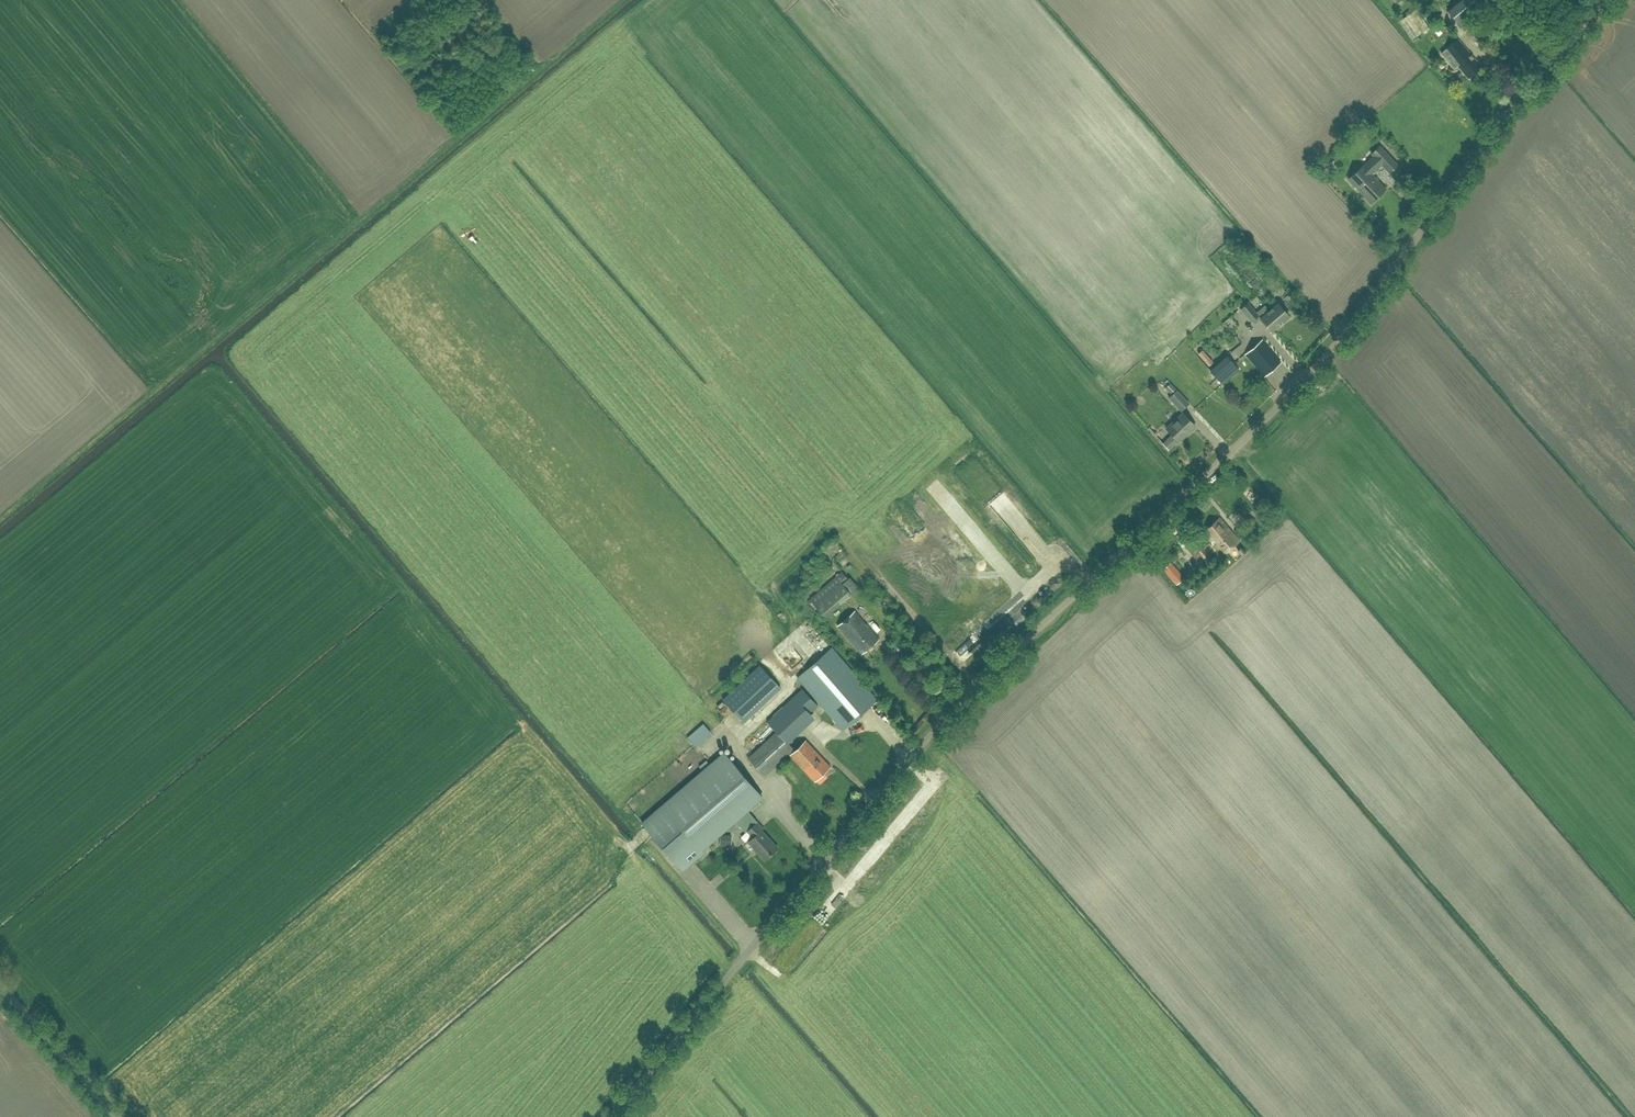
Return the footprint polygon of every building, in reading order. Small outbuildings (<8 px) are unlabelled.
[(1486,13),(1475,0),(1461,0),(1447,11),(1463,31),(1486,13)] [(1411,39),(1428,27),(1416,9),(1399,21),(1411,39)] [(1468,78),(1481,67),(1458,39),(1441,53),(1453,68),(1457,65),(1468,78)] [(1363,165),(1348,179),(1370,203),(1385,188),(1371,174),(1381,164),(1389,173),(1398,164),(1379,145),(1371,153),(1373,156),(1363,165)] [(1270,331),(1288,316),(1278,303),(1269,311),(1264,305),(1256,313),(1248,303),(1241,309),(1251,321),(1257,315),(1270,331)] [(1264,376),(1281,362),(1280,362),(1261,339),(1245,353),(1264,376)] [(1208,366),(1213,362),(1202,350),(1197,354),(1208,366)] [(1221,384),(1238,369),(1226,355),(1209,369),(1221,384)] [(1165,387),(1171,393),(1176,388),(1170,382),(1165,387)] [(1169,397),(1175,404),(1181,410),(1189,403),(1177,390),(1169,397)] [(1178,441),(1184,435),(1195,425),(1183,413),(1166,428),(1178,441)] [(1279,447),(1282,454),(1295,448),(1292,441),(1279,447)] [(1222,555),(1239,541),(1219,518),(1202,532),(1222,555)] [(960,523),(963,535),(975,531),(972,519),(960,523)] [(1210,550),(1197,536),(1186,546),(1198,560),(1210,550)] [(1170,563),(1164,569),(1166,571),(1172,579),(1179,573),(1172,565),(1170,563)] [(840,585),(848,579),(841,572),(810,598),(825,616),(849,596),(840,585)] [(957,610),(954,618),(964,621),(967,613),(957,610)] [(862,654),(879,639),(854,611),(837,626),(862,654)] [(843,729),(876,700),(831,648),(798,677),(843,729)] [(798,650),(792,653),(796,663),(802,660),(798,650)] [(744,722),(781,688),(759,665),(723,699),(744,722)] [(810,713),(818,705),(802,688),(766,721),(776,732),(747,758),(764,776),(794,749),(788,743),(815,718),(810,713)] [(831,721),(815,732),(825,745),(840,735),(831,721)] [(769,736),(773,732),(766,723),(761,728),(769,736)] [(738,733),(747,741),(755,731),(746,724),(738,733)] [(691,740),(707,759),(724,745),(715,735),(708,741),(701,732),(691,740)] [(858,734),(851,738),(855,747),(863,744),(858,734)] [(814,781),(830,766),(805,740),(789,754),(814,781)] [(724,753),(642,823),(682,870),(702,852),(700,850),(762,797),(724,753)] [(764,859),(777,847),(761,830),(763,829),(756,822),(748,830),(753,836),(748,841),(764,859)] [(731,845),(732,834),(720,834),(720,845),(731,845)]
